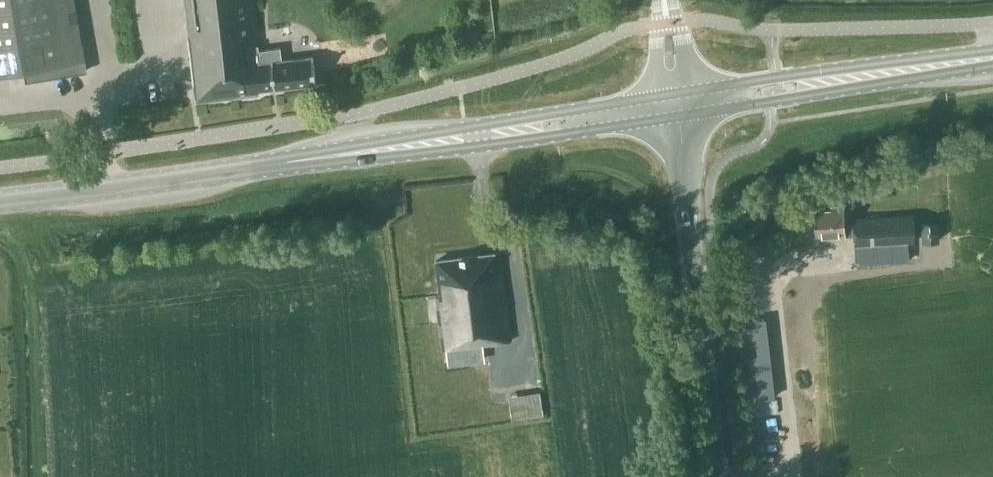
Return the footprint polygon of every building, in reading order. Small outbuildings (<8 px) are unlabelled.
[(82,45),(74,0),(0,0),(0,75),(25,71),(26,81),(41,78),(45,71),(52,76),(86,71),(82,45)] [(255,0),(186,0),(191,46),(259,39),(255,0)] [(259,39),(191,46),(197,101),(259,94),(259,90),(320,83),(317,59),(284,62),(282,47),(261,49),(259,39)] [(910,242),(919,241),(917,214),(855,218),(854,204),(833,205),(833,210),(817,211),(819,235),(835,233),(835,236),(856,235),(858,264),(911,260),(910,242)] [(921,222),(922,242),(940,240),(938,221),(921,222)] [(444,353),(512,344),(500,253),(436,262),(441,298),(437,299),(444,353)] [(779,391),(768,311),(736,315),(747,395),(779,391)]
